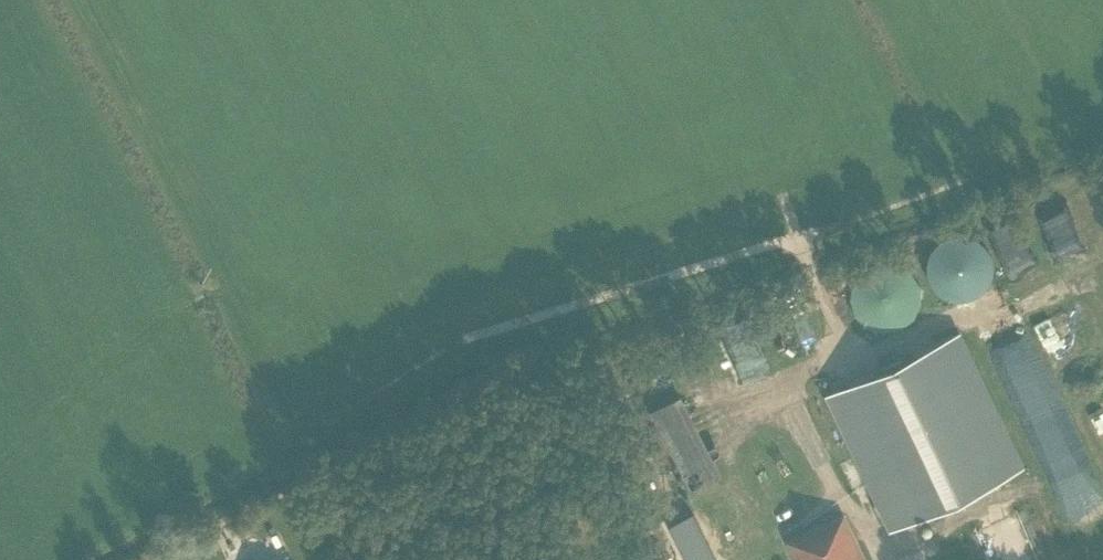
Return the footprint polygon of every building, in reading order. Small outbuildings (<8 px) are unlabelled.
[(927,257),(926,262),(926,267),(927,272),(929,277),(932,282),(935,286),(938,289),(943,292),(947,295),(952,296),(958,297),(963,297),(968,296),(973,294),(977,291),(981,288),(985,284),(988,280),(990,276),(992,271),(992,265),(992,260),(991,255),(990,250),(987,246),(984,242),(980,238),(976,235),(971,233),(966,231),(961,231),(956,231),(951,232),(946,234),(941,236),(937,239),(934,243),(931,247),(928,252),(927,257)] [(850,290),(850,295),(850,300),(852,306),(854,311),(857,315),(860,320),(865,323),(869,326),(874,328),(880,329),(885,330),(890,330),(896,328),(901,327),(906,324),(910,320),(914,316),(917,312),(919,307),(921,302),(921,296),(921,291),(920,286),(918,280),(916,276),(913,271),(909,267),(904,264),(900,262),(894,260),(889,259),(884,259),(878,260),(873,261),(868,263),(863,266),(859,270),(856,274),(853,279),(851,284),(850,290)] [(957,335),(830,394),(893,528),(1020,468),(957,335)] [(631,508),(639,504),(633,492),(625,496),(631,508)] [(842,514),(785,540),(795,559),(864,559),(842,514)] [(710,542),(696,548),(699,553),(686,558),(687,559),(719,559),(710,542)] [(242,544),(225,552),(229,559),(249,559),(242,544)] [(633,545),(619,551),(622,559),(639,559),(633,545)]
